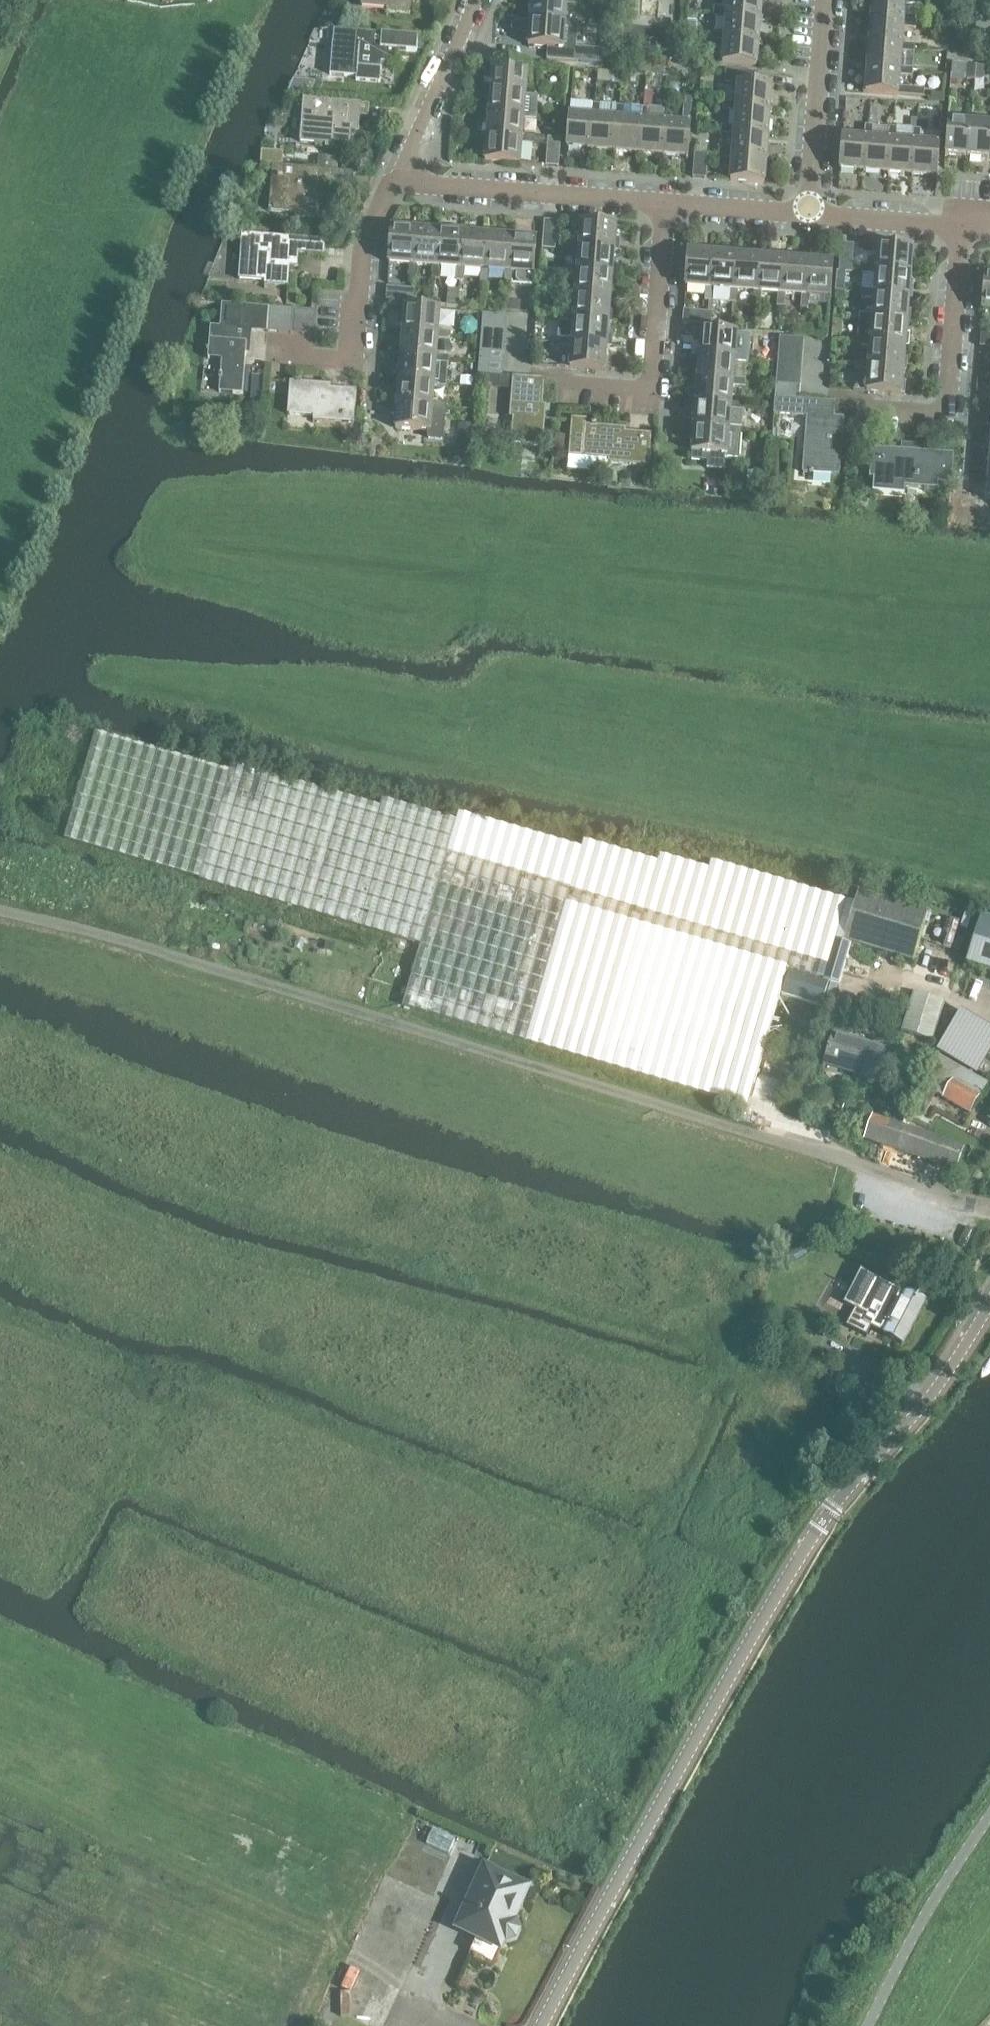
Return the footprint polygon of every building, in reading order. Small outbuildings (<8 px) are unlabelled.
[(361,8),(387,10),(386,17),(387,17),(388,13),(410,15),(411,0),(362,0),(361,8)] [(566,6),(566,1),(553,0),(532,0),(530,23),(564,26),(564,29),(577,31),(577,23),(565,22),(566,6)] [(727,11),(727,16),(763,18),(763,17),(761,17),(762,0),(728,0),(727,11)] [(904,5),(905,0),(873,0),(871,21),(869,21),(903,24),(903,29),(916,30),(916,22),(903,21),(904,5)] [(763,19),(763,18),(727,16),(727,11),(714,10),(714,18),(726,19),(725,35),(725,40),(759,43),(761,43),(761,42),(759,41),(760,18),(763,19)] [(688,15),(687,28),(696,28),(697,15),(688,15)] [(901,46),(903,29),(903,24),(869,21),(869,22),(871,22),(870,45),(867,45),(901,48),(901,53),(914,54),(914,47),(901,46)] [(574,63),(577,31),(564,29),(564,26),(530,23),(528,47),(547,48),(546,61),(574,63)] [(389,64),(392,36),(352,33),(352,35),(356,35),(355,46),(344,45),(345,44),(340,43),(340,45),(333,44),(328,44),(328,45),(333,46),(331,76),(356,79),(356,86),(357,86),(357,82),(380,83),(382,63),(389,64)] [(757,66),(759,43),(725,40),(725,35),(712,34),(712,42),(725,43),(723,65),(757,67),(757,66)] [(899,69),(901,53),(901,48),(867,45),(867,46),(869,46),(868,69),(865,69),(899,72),(899,77),(912,78),(912,71),(899,69)] [(528,69),(528,68),(493,65),(491,91),(525,93),(525,97),(538,97),(538,90),(526,89),(527,70),(528,69)] [(966,80),(975,81),(976,67),(967,66),(966,80)] [(984,68),(976,67),(975,81),(983,82),(984,68)] [(898,89),(899,77),(899,72),(865,69),(865,70),(868,70),(866,92),(863,92),(863,94),(924,98),(925,91),(898,89)] [(725,84),(738,85),(738,84),(758,86),(759,74),(739,73),(726,72),(725,84)] [(626,75),(626,84),(635,85),(636,76),(626,75)] [(774,87),(758,86),(738,84),(738,85),(737,104),(736,109),(773,112),(773,111),(770,111),(772,88),(774,88),(774,87)] [(524,113),(525,97),(525,93),(491,91),(489,114),(524,116),(523,121),(536,122),(537,114),(524,113)] [(556,95),(556,104),(564,104),(564,96),(556,95)] [(359,132),(360,121),(369,122),(370,105),(304,100),(301,144),(326,146),(325,153),(327,153),(327,150),(349,151),(351,131),(359,132)] [(772,112),(773,112),(736,109),(737,104),(724,103),(723,111),(736,112),(735,128),(734,133),(771,136),(771,135),(768,135),(770,112),(772,112)] [(591,153),(594,119),(599,119),(600,106),(593,105),(592,119),(571,117),(570,117),(567,149),(568,149),(591,150),(591,153)] [(615,152),(618,121),(623,121),(624,108),(617,108),(616,121),(599,119),(594,119),(591,153),(593,153),(593,151),(615,152)] [(639,157),(642,123),(647,123),(648,110),(641,109),(640,123),(623,121),(618,121),(615,152),(615,155),(617,155),(617,153),(639,154),(639,157)] [(663,159),(666,125),(671,125),(672,112),(665,111),(664,125),(647,123),(642,123),(639,157),(640,157),(641,155),(663,156),(663,159)] [(522,137),(523,121),(524,116),(489,114),(488,137),(522,140),(521,144),(534,145),(535,138),(522,137)] [(933,133),(940,133),(941,120),(934,119),(933,133)] [(969,158),(971,124),(948,122),(945,156),(969,158)] [(971,124),(969,158),(989,160),(989,125),(971,124)] [(689,127),(671,125),(666,125),(663,159),(664,159),(664,156),(687,158),(686,160),(688,161),(690,127),(689,126),(689,127)] [(771,136),(734,133),(735,128),(722,127),(721,135),(734,136),(733,152),(732,157),(769,160),(769,159),(766,159),(768,136),(771,136)] [(867,140),(872,140),(873,127),(865,127),(864,140),(842,138),(840,170),(841,170),(864,172),(867,140)] [(890,142),(896,142),(897,129),(889,128),(888,142),(872,140),(867,140),(864,172),(864,174),(865,174),(865,172),(888,174),(890,142)] [(914,144),(919,144),(921,131),(913,130),(912,144),(896,142),(890,142),(888,174),(887,176),(889,176),(889,174),(912,176),(914,144)] [(520,164),(521,144),(522,140),(488,137),(486,161),(485,161),(485,162),(520,165),(520,164)] [(548,139),(546,167),(559,168),(561,140),(548,139)] [(937,180),(939,156),(939,146),(939,145),(938,145),(938,146),(919,144),(914,144),(912,176),(911,178),(913,178),(913,176),(935,178),(935,180),(937,180)] [(769,160),(732,157),(733,152),(720,151),(719,159),(732,160),(731,180),(730,180),(730,182),(765,184),(765,183),(764,183),(766,160),(769,160)] [(693,178),(706,179),(708,155),(695,154),(693,178)] [(354,174),(330,172),(273,168),(272,169),(294,171),(293,182),(266,179),(266,181),(271,181),(269,212),(295,214),(294,221),(296,221),(296,218),(319,219),(320,200),(328,200),(329,189),(353,190),(354,174)] [(555,251),(555,247),(557,222),(544,221),(542,250),(555,251)] [(616,228),(616,227),(580,224),(580,225),(581,225),(580,244),(579,248),(614,251),(615,228),(616,228)] [(414,266),(417,231),(417,228),(416,228),(415,231),(393,229),(391,229),(389,261),(389,264),(390,264),(390,263),(409,265),(414,266)] [(438,267),(441,233),(441,230),(440,230),(440,229),(439,233),(417,231),(414,266),(409,265),(408,278),(416,279),(417,266),(433,267),(438,267)] [(461,269),(464,231),(463,235),(441,233),(438,267),(433,267),(432,280),(439,281),(441,267),(457,269),(461,269)] [(485,271),(488,237),(489,233),(487,233),(487,237),(465,235),(465,231),(464,231),(461,269),(457,269),(456,282),(464,282),(465,269),(481,271),(485,271)] [(325,256),(326,242),(300,240),(242,235),(239,280),(265,282),(264,288),(266,289),(266,285),(288,287),(290,268),(298,268),(299,254),(325,256)] [(510,273),(512,238),(512,235),(511,235),(511,238),(488,237),(485,271),(481,271),(480,284),(488,284),(489,271),(505,272),(510,273)] [(524,239),(512,238),(510,273),(505,272),(504,285),(512,286),(513,273),(532,274),(532,275),(534,275),(537,237),(525,236),(524,239)] [(617,252),(617,251),(614,251),(579,248),(580,244),(566,243),(566,251),(579,252),(578,269),(577,273),(615,275),(616,264),(612,264),(613,252),(617,252)] [(841,244),(839,272),(852,273),(854,245),(841,244)] [(913,251),(913,250),(878,247),(878,249),(877,268),(876,272),(911,275),(914,275),(914,274),(911,274),(913,251)] [(711,289),(714,251),(713,251),(712,254),(689,253),(689,252),(688,252),(685,287),(687,287),(706,288),(711,289)] [(734,290),(737,253),(737,252),(736,256),(714,254),(714,251),(711,289),(706,288),(705,302),(729,303),(730,290),(734,290)] [(759,292),(762,258),(762,254),(750,253),(750,257),(738,256),(738,253),(737,253),(734,290),(730,290),(729,303),(737,304),(738,291),(754,292),(759,292)] [(782,294),(786,260),(786,256),(777,255),(776,259),(762,258),(759,292),(754,292),(753,305),(761,306),(762,293),(778,294),(782,294)] [(831,298),(833,260),(825,259),(825,263),(810,262),(810,258),(808,258),(808,262),(806,296),(802,296),(801,309),(809,310),(810,296),(829,298),(831,298)] [(806,296),(808,262),(786,260),(782,294),(778,294),(777,307),(785,308),(786,295),(802,296),(806,296)] [(909,298),(911,275),(876,272),(877,268),(864,267),(863,274),(876,275),(875,292),(874,296),(909,299),(912,300),(912,298),(909,298)] [(615,277),(615,276),(615,275),(577,273),(578,269),(565,268),(564,271),(564,272),(564,275),(577,276),(576,292),(575,296),(613,299),(614,288),(610,288),(611,276),(615,277)] [(415,290),(387,288),(386,301),(414,303),(415,290)] [(613,300),(613,299),(575,296),(576,292),(563,291),(562,299),(575,300),(574,317),(574,320),(608,322),(609,300),(613,300)] [(907,322),(909,299),(874,296),(875,292),(862,291),(861,298),(874,299),(873,315),(873,321),(907,324),(910,324),(911,323),(907,322)] [(506,301),(505,311),(520,312),(521,302),(506,301)] [(250,343),(251,332),(267,333),(269,309),(223,305),(221,328),(209,327),(207,359),(220,360),(218,393),(241,395),(245,343),(250,343)] [(405,310),(404,332),(438,335),(438,340),(451,341),(451,332),(438,331),(440,311),(401,308),(401,309),(405,310)] [(279,334),(281,310),(269,309),(267,333),(279,334)] [(291,335),(294,311),(281,310),(279,334),(291,335)] [(303,336),(306,312),(294,311),(291,335),(303,336)] [(712,313),(684,311),(683,324),(711,326),(712,313)] [(318,312),(306,312),(303,336),(316,337),(318,312)] [(906,336),(907,324),(873,321),(873,315),(860,314),(858,338),(871,339),(871,345),(905,348),(909,348),(910,336),(906,336)] [(507,317),(506,317),(483,315),(482,326),(506,328),(507,317)] [(611,323),(608,323),(608,322),(574,320),(574,317),(561,316),(560,323),(573,324),(572,341),(572,344),(606,347),(608,324),(611,325),(611,324),(611,323)] [(834,321),(832,335),(841,336),(842,321),(834,321)] [(505,340),(506,328),(482,326),(481,338),(505,340)] [(436,356),(438,340),(438,335),(404,332),(400,332),(399,333),(403,334),(402,356),(398,356),(398,357),(436,360),(436,364),(448,365),(449,360),(449,357),(436,356)] [(737,334),(698,332),(698,333),(702,333),(700,355),(696,355),(696,356),(699,357),(735,359),(734,363),(748,364),(750,336),(737,334)] [(980,347),(989,348),(989,335),(981,334),(980,347)] [(504,352),(505,340),(481,338),(481,350),(504,352)] [(780,338),(779,351),(803,353),(804,340),(780,338)] [(903,370),(905,348),(871,345),(871,339),(858,338),(857,346),(871,347),(869,364),(869,369),(903,371),(907,372),(907,370),(903,370)] [(609,347),(606,347),(572,344),(572,341),(559,339),(558,347),(571,348),(570,368),(569,368),(569,369),(608,372),(608,371),(604,370),(606,348),(609,348),(609,347)] [(504,364),(504,352),(481,350),(480,361),(504,364)] [(802,365),(803,353),(779,351),(778,363),(802,365)] [(447,381),(448,365),(436,364),(436,360),(398,357),(402,358),(400,380),(396,380),(396,381),(399,381),(434,385),(434,388),(447,389),(447,381)] [(748,364),(734,363),(735,359),(699,357),(698,379),(694,379),(694,380),(698,381),(733,384),(732,387),(746,388),(748,364)] [(503,377),(504,364),(480,361),(479,375),(490,375),(503,377)] [(801,377),(802,365),(778,363),(777,374),(801,377)] [(901,394),(903,371),(869,369),(869,364),(856,363),(855,370),(869,371),(867,391),(866,391),(866,392),(905,395),(905,394),(901,394)] [(261,395),(265,372),(251,370),(246,392),(261,395)] [(800,389),(801,377),(777,374),(776,386),(800,389)] [(545,381),(513,378),(503,377),(490,375),(489,388),(512,390),(510,417),(506,417),(506,418),(513,419),(511,445),(542,447),(541,453),(542,453),(543,447),(543,441),(545,441),(545,436),(544,436),(546,408),(549,408),(549,407),(543,406),(545,381)] [(461,378),(460,387),(473,388),(473,379),(461,378)] [(432,404),(434,388),(434,385),(399,381),(398,404),(394,404),(432,408),(432,412),(445,413),(446,405),(432,404)] [(731,404),(732,387),(733,384),(698,381),(697,392),(696,403),(692,403),(692,404),(731,408),(730,411),(744,412),(744,405),(731,404)] [(297,384),(290,383),(288,416),(313,418),(313,425),(314,425),(314,421),(354,424),(357,392),(331,390),(331,384),(330,384),(329,386),(302,384),(302,382),(297,382),(297,384)] [(799,401),(800,389),(776,386),(775,399),(799,401)] [(835,404),(799,401),(775,399),(774,415),(807,418),(802,474),(839,477),(842,443),(846,443),(846,442),(842,442),(844,419),(834,418),(835,404)] [(432,408),(394,404),(393,416),(397,417),(396,430),(429,432),(428,440),(443,441),(445,413),(432,412),(432,408)] [(742,436),(744,412),(730,411),(731,408),(692,404),(691,416),(695,416),(694,428),(690,427),(690,428),(729,432),(728,435),(742,436)] [(592,427),(586,427),(587,421),(572,420),(569,458),(609,461),(608,467),(609,468),(610,464),(649,467),(652,435),(626,433),(626,427),(625,427),(625,430),(597,427),(597,426),(592,425),(592,427)] [(459,425),(457,440),(473,442),(474,426),(459,425)] [(740,460),(742,436),(728,435),(729,432),(690,428),(689,439),(693,440),(692,451),(692,453),(725,455),(725,459),(740,460)] [(556,438),(555,450),(563,450),(564,438),(556,438)] [(938,485),(951,486),(953,455),(918,453),(918,447),(910,446),(909,452),(872,449),(869,479),(881,480),(881,486),(938,490),(938,485)] [(228,773),(95,733),(64,840),(199,879),(199,881),(420,945),(402,1007),(748,1107),(787,970),(789,971),(782,996),(821,1008),(829,983),(839,986),(852,945),(843,942),(853,911),(659,853),(651,877),(459,820),(458,823),(383,800),(380,808),(331,794),(328,805),(266,787),(267,781),(253,778),(252,779),(228,773)] [(859,892),(853,911),(843,942),(852,945),(914,964),(928,913),(859,892)] [(961,962),(968,964),(968,965),(989,972),(989,923),(982,921),(981,921),(974,919),(961,962)] [(903,1033),(932,1041),(944,1003),(915,994),(903,1033)] [(989,1076),(989,1030),(962,1013),(962,1014),(951,1008),(943,1025),(952,1031),(940,1051),(988,1080),(989,1076)] [(878,1082),(887,1050),(834,1034),(824,1066),(878,1082)] [(987,1087),(984,1085),(939,1060),(923,1087),(924,1087),(911,1108),(927,1118),(940,1097),(970,1115),(987,1087)] [(872,1117),(864,1140),(955,1172),(963,1149),(872,1117)] [(907,1293),(906,1295),(861,1272),(852,1287),(863,1294),(846,1325),(864,1335),(869,1327),(883,1335),(882,1337),(901,1348),(925,1302),(907,1293)] [(507,1918),(522,1886),(485,1868),(458,1929),(487,1942),(491,1934),(507,1941),(515,1938),(519,1930),(516,1922),(507,1918)]
